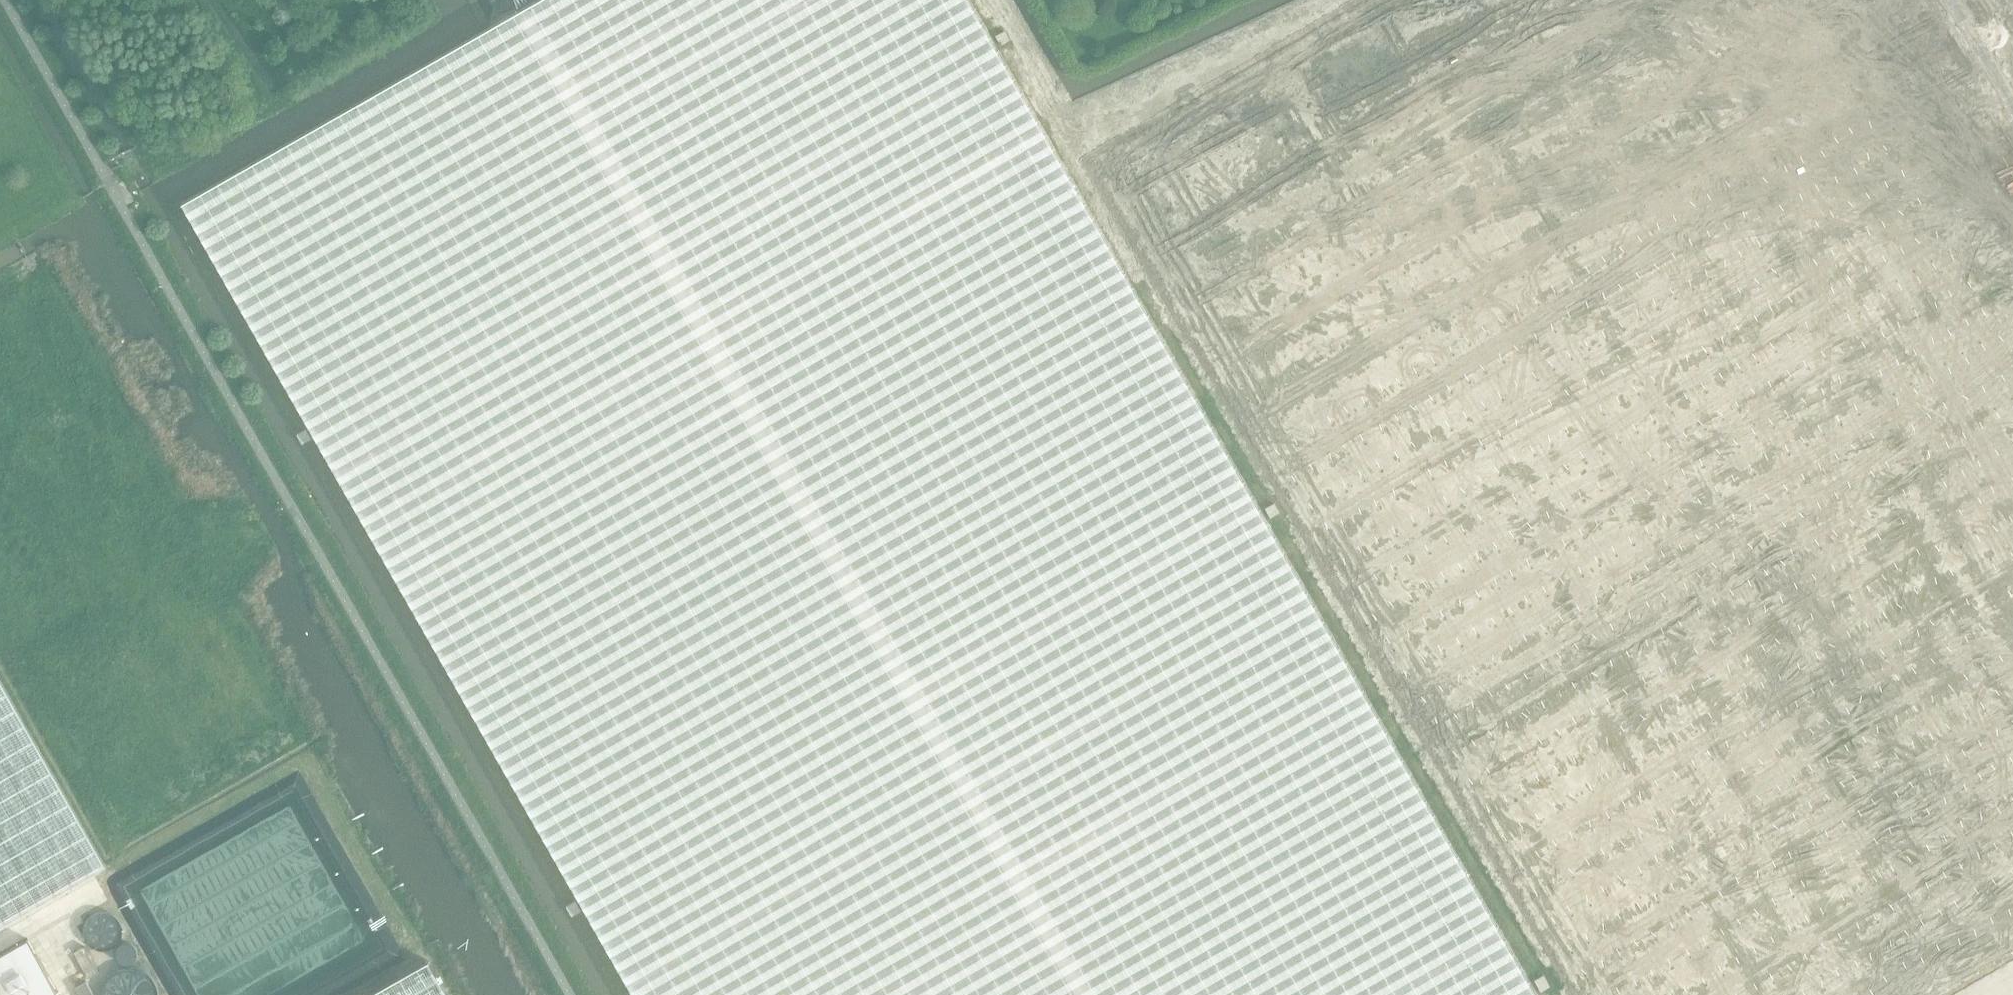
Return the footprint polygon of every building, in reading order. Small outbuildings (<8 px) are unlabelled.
[(181,203),(589,916),(634,994),(1535,994),(1151,321),(968,0),(538,0),(498,23),(347,109),(181,203)] [(1083,160),(1571,994),(1945,994),(2012,955),(2012,0),(1357,0),(1083,160)] [(105,866),(0,681),(0,925),(105,866)] [(0,956),(0,994),(59,994),(28,940),(0,956)] [(83,946),(74,951),(88,977),(98,971),(83,946)] [(1945,994),(2012,994),(2012,955),(1945,994)] [(428,962),(369,994),(446,994),(428,962)] [(75,987),(80,994),(93,994),(85,981),(75,987)]
